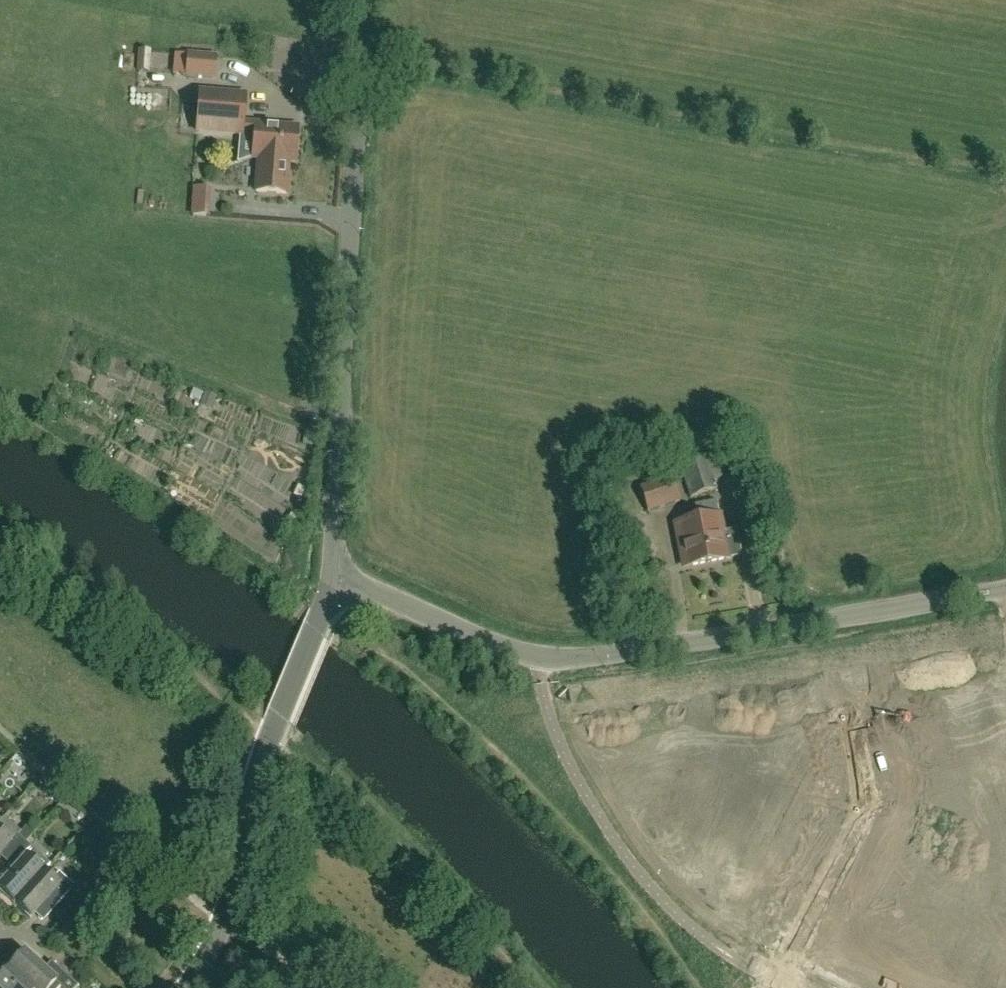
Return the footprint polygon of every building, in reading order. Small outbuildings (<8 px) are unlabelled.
[(150,72),(152,51),(139,50),(138,71),(150,72)] [(186,76),(215,78),(217,55),(188,53),(186,76)] [(196,131),(254,136),(252,158),(259,159),(256,192),(287,194),(289,161),(295,162),(298,127),(241,123),(244,95),(200,91),(196,131)] [(718,489),(712,472),(707,457),(680,464),(690,498),(718,489)] [(639,487),(647,512),(681,501),(672,476),(639,487)] [(685,566),(727,558),(727,557),(740,555),(735,530),(722,532),(716,500),(695,504),(697,518),(677,522),(685,566)] [(7,863),(26,842),(25,842),(34,832),(25,825),(10,842),(0,833),(0,856),(7,863)] [(7,863),(16,870),(0,888),(0,890),(15,904),(43,872),(50,864),(26,842),(7,863)] [(57,907),(75,886),(60,873),(53,880),(43,872),(15,904),(31,918),(48,899),(57,907)] [(61,987),(62,987),(76,987),(78,986),(51,961),(44,970),(25,953),(11,969),(31,987),(60,987),(61,987)] [(11,969),(0,981),(0,987),(31,987),(11,969)]
